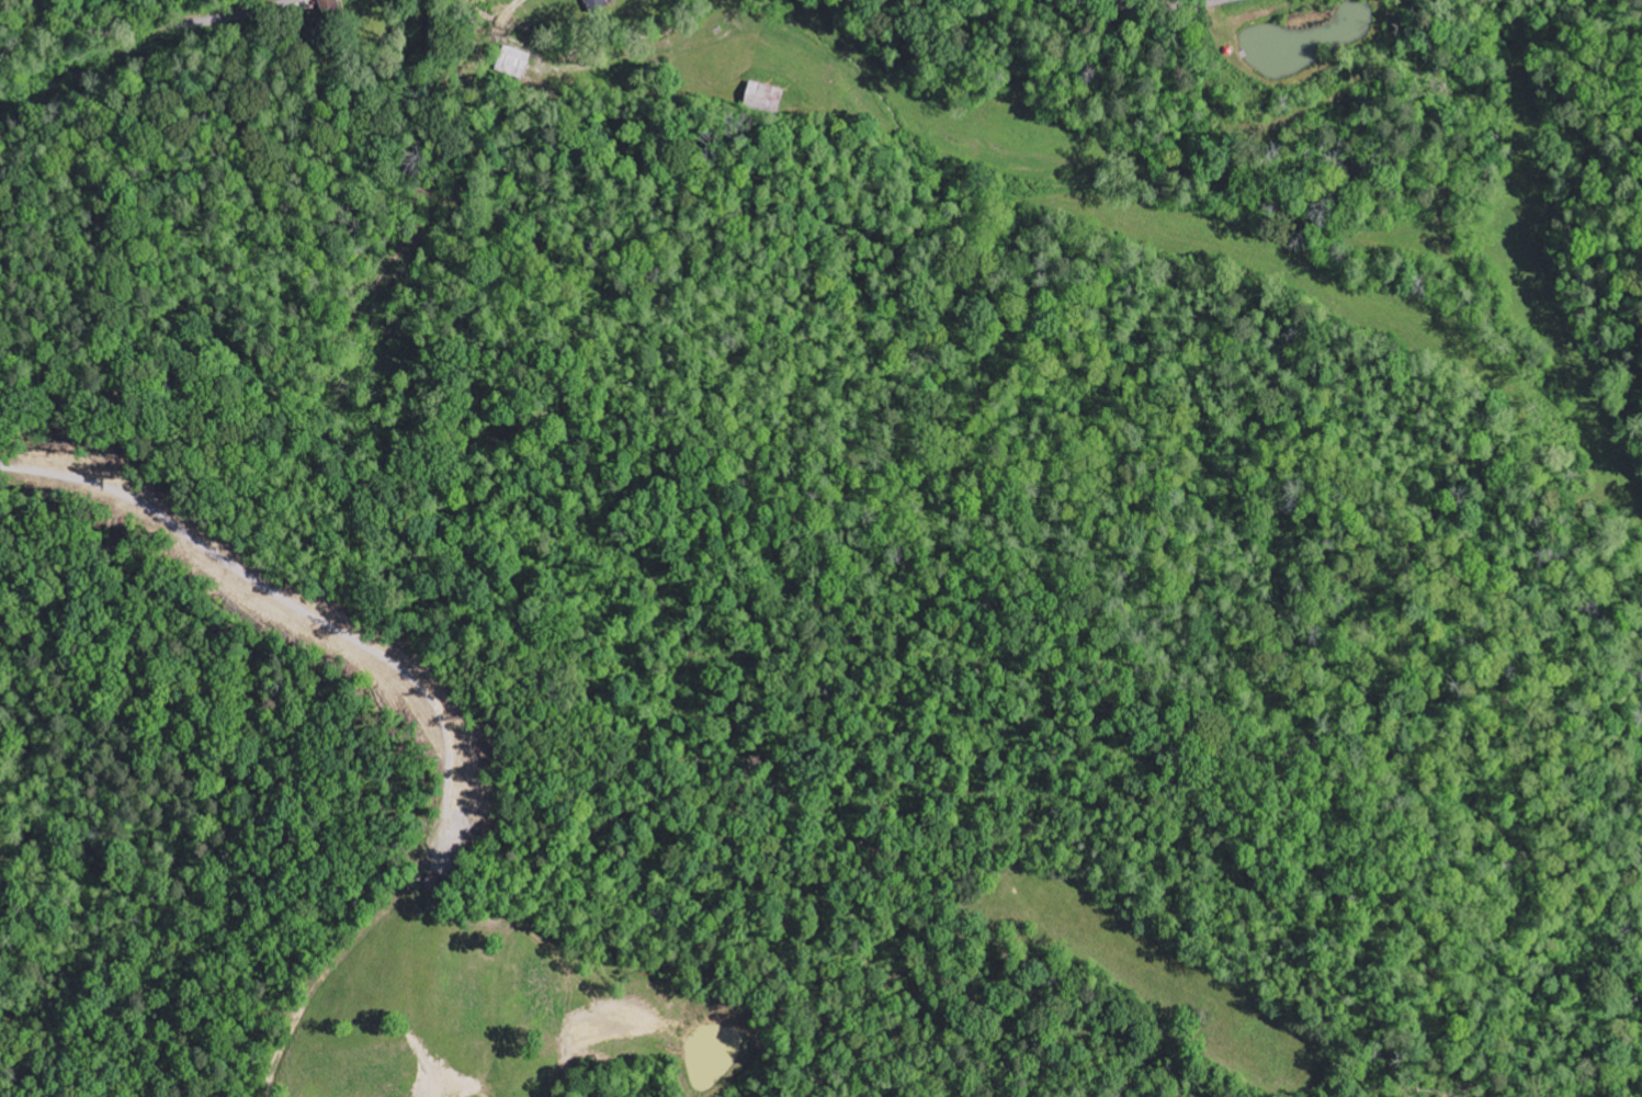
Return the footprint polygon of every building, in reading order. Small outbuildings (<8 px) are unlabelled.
[(325,17),(342,12),(339,0),(320,0),(325,17)] [(590,15),(611,7),(608,0),(584,0),(590,15)] [(498,68),(527,75),(532,54),(503,47),(498,68)] [(745,104),(779,114),(786,91),(751,81),(745,104)]
